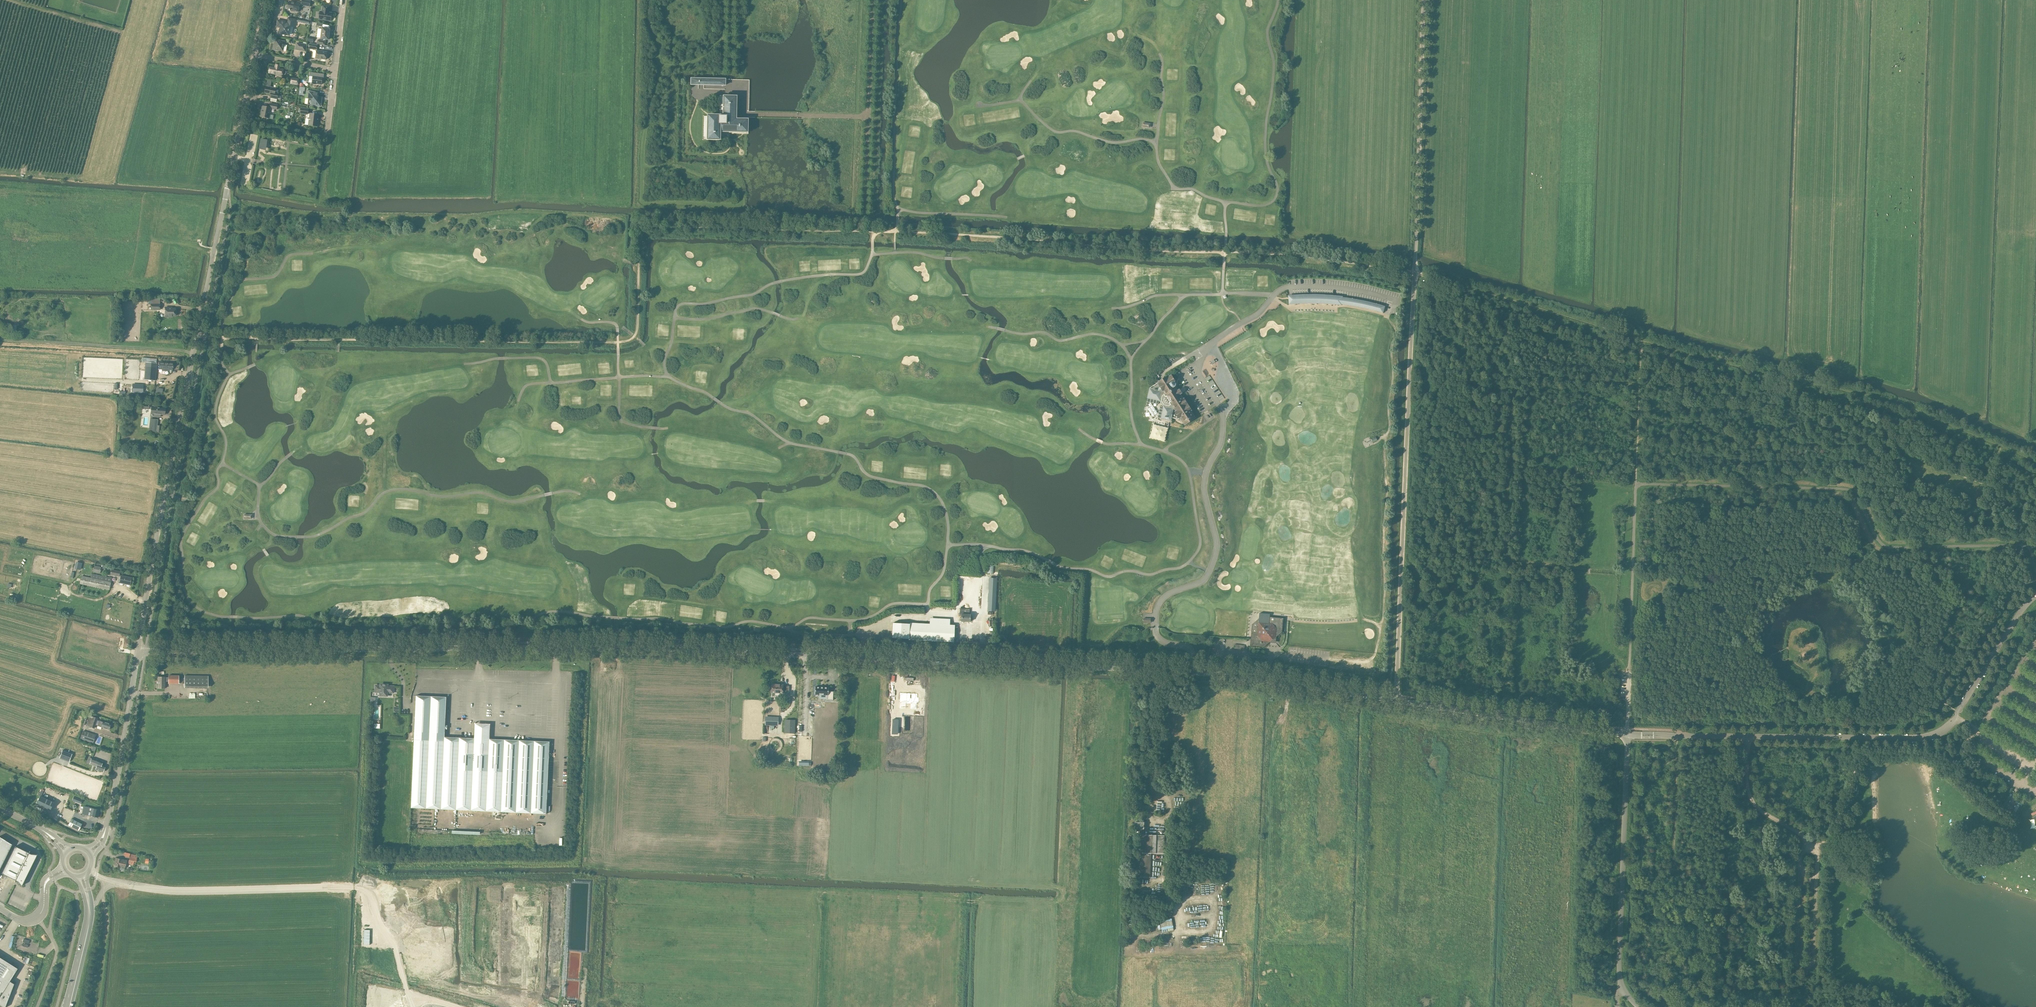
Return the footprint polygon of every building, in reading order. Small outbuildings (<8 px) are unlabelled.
[(294,11),(295,11),(298,12),(300,2),(296,1),(296,2),(289,1),(289,5),(288,5),(287,5),(286,8),(287,8),(288,8),(288,9),(292,10),(292,11),(294,11)] [(331,21),(331,18),(333,18),(333,15),(331,14),(332,12),(329,12),(330,6),(323,5),(322,11),(320,11),(319,19),(331,21)] [(291,26),(294,26),(295,19),(288,18),(288,21),(278,19),(276,26),(281,27),(280,29),(280,28),(279,32),(280,32),(280,33),(289,34),(291,26)] [(321,38),(324,38),(323,40),(317,39),(317,44),(325,45),(325,39),(328,39),(330,29),(322,28),(321,38)] [(283,50),(285,41),(276,39),(275,44),(274,44),(273,48),(278,49),(283,50)] [(326,59),(327,51),(316,50),(315,57),(326,59)] [(283,70),(284,68),(279,67),(280,64),(276,63),(275,66),(270,65),(269,72),(282,75),(282,74),(285,75),(286,74),(286,72),(286,71),(283,70)] [(324,73),(310,71),(309,76),(312,76),(312,82),(312,83),(311,83),(316,84),(316,83),(321,84),(322,77),(323,77),(324,73)] [(299,78),(292,77),(291,84),(298,85),(299,78)] [(277,98),(278,92),(275,91),(276,87),(266,85),(265,92),(271,93),(270,96),(277,98)] [(318,98),(318,92),(309,91),(309,97),(310,99),(311,99),(311,103),(315,104),(315,105),(318,105),(319,104),(320,105),(320,104),(321,103),(321,100),(320,100),(321,98),(318,98)] [(707,114),(707,140),(721,140),(721,132),(748,133),(748,119),(737,119),(737,96),(723,95),(723,115),(721,115),(707,114)] [(270,103),(269,106),(262,104),(261,108),(262,109),(260,116),(269,118),(270,115),(271,115),(272,108),(277,109),(278,105),(270,103)] [(317,125),(318,113),(310,112),(308,124),(317,125)] [(1297,292),(1297,301),(1305,301),(1311,301),(1317,301),(1321,301),(1331,303),(1339,304),(1339,302),(1340,295),(1340,294),(1331,292),(1323,292),(1306,291),(1297,292)] [(1297,292),(1286,292),(1285,301),(1297,301),(1297,292)] [(1380,310),(1381,304),(1364,299),(1351,296),(1340,295),(1339,302),(1352,304),(1363,306),(1380,310)] [(160,300),(151,300),(151,310),(160,310),(160,300)] [(170,308),(165,308),(165,317),(171,317),(171,316),(175,316),(175,314),(177,313),(177,311),(175,310),(175,309),(170,309),(170,308)] [(145,379),(155,380),(157,359),(142,357),(142,362),(146,362),(145,379)] [(166,371),(166,370),(173,370),(173,362),(160,362),(159,369),(162,369),(162,371),(166,371)] [(1177,391),(1175,386),(1175,385),(1175,383),(1176,382),(1172,375),(1169,377),(1168,376),(1158,382),(1159,384),(1158,384),(1159,385),(1152,389),(1150,388),(1148,397),(1162,400),(1165,405),(1163,416),(1165,416),(1165,417),(1167,418),(1168,417),(1171,418),(1172,414),(1172,415),(1173,411),(1172,411),(1173,408),(1174,407),(1177,411),(1175,412),(1179,418),(1181,417),(1185,425),(1195,418),(1190,411),(1192,410),(1184,399),(1183,399),(1180,394),(1178,395),(1176,392),(1178,391),(1177,391)] [(1147,428),(1156,423),(1143,401),(1134,406),(1147,428)] [(1153,416),(1158,413),(1153,403),(1148,405),(1153,416)] [(165,408),(153,407),(154,405),(150,405),(150,404),(143,404),(142,409),(149,410),(149,409),(151,409),(151,416),(160,417),(160,414),(164,415),(165,408)] [(109,590),(112,578),(102,576),(101,580),(81,576),(79,584),(109,590)] [(131,578),(121,576),(119,583),(130,585),(131,578)] [(961,609),(960,609),(959,614),(961,614),(961,621),(970,622),(970,614),(969,614),(969,612),(969,609),(961,609)] [(1249,628),(1248,642),(1262,644),(1280,629),(1281,615),(1267,614),(1259,613),(1255,616),(1250,620),(1249,628)] [(954,642),(955,625),(910,623),(909,624),(893,623),(892,638),(909,639),(909,640),(954,642)] [(178,676),(168,676),(168,684),(178,684),(178,676)] [(208,688),(208,676),(184,676),(184,688),(208,688)] [(387,696),(387,693),(393,693),(394,686),(388,686),(388,685),(381,685),(381,686),(375,686),(375,692),(380,692),(380,696),(387,696)] [(788,686),(783,686),(783,685),(771,685),(771,693),(782,693),(782,696),(788,696),(788,686)] [(810,692),(811,692),(811,693),(823,694),(823,699),(829,699),(829,690),(824,690),(825,686),(811,686),(811,688),(810,688),(810,692)] [(917,693),(900,692),(899,708),(906,708),(906,703),(910,703),(910,708),(916,709),(917,693)] [(414,736),(445,737),(446,697),(416,696),(414,736)] [(98,718),(89,716),(86,726),(95,728),(98,718)] [(98,726),(101,727),(109,730),(111,724),(99,721),(98,726)] [(475,726),(474,739),(489,739),(489,727),(475,726)] [(96,735),(83,730),(80,739),(93,743),(96,735)] [(447,737),(445,737),(414,736),(411,808),(546,814),(547,787),(549,742),(489,739),(474,739),(447,737)] [(63,750),(60,758),(69,762),(72,754),(63,750)] [(105,767),(102,766),(103,764),(92,759),(90,764),(97,766),(96,769),(103,772),(105,767)] [(36,804),(50,811),(53,805),(54,802),(45,799),(40,796),(36,804)] [(99,810),(91,808),(90,816),(97,818),(99,810)] [(68,825),(79,831),(82,824),(71,819),(68,825)] [(1144,822),(1135,822),(1134,829),(1140,829),(1140,835),(1143,835),(1144,829),(1144,822)] [(1165,835),(1143,835),(1140,835),(1139,835),(1139,853),(1140,853),(1140,877),(1150,877),(1151,853),(1164,854),(1165,835)] [(12,844),(0,837),(0,869),(12,844)] [(15,846),(2,874),(15,880),(14,882),(15,880),(16,881),(17,881),(21,886),(22,886),(37,854),(37,855),(31,854),(29,853),(30,853),(29,853),(30,851),(29,853),(15,846)] [(137,858),(130,856),(128,864),(134,865),(134,862),(136,862),(137,858)] [(127,860),(116,858),(114,866),(125,869),(127,860)] [(1175,927),(1174,918),(1159,921),(1161,930),(1175,927)] [(3,1006),(5,1006),(14,984),(9,981),(17,969),(0,958),(0,1005),(3,1006)]
